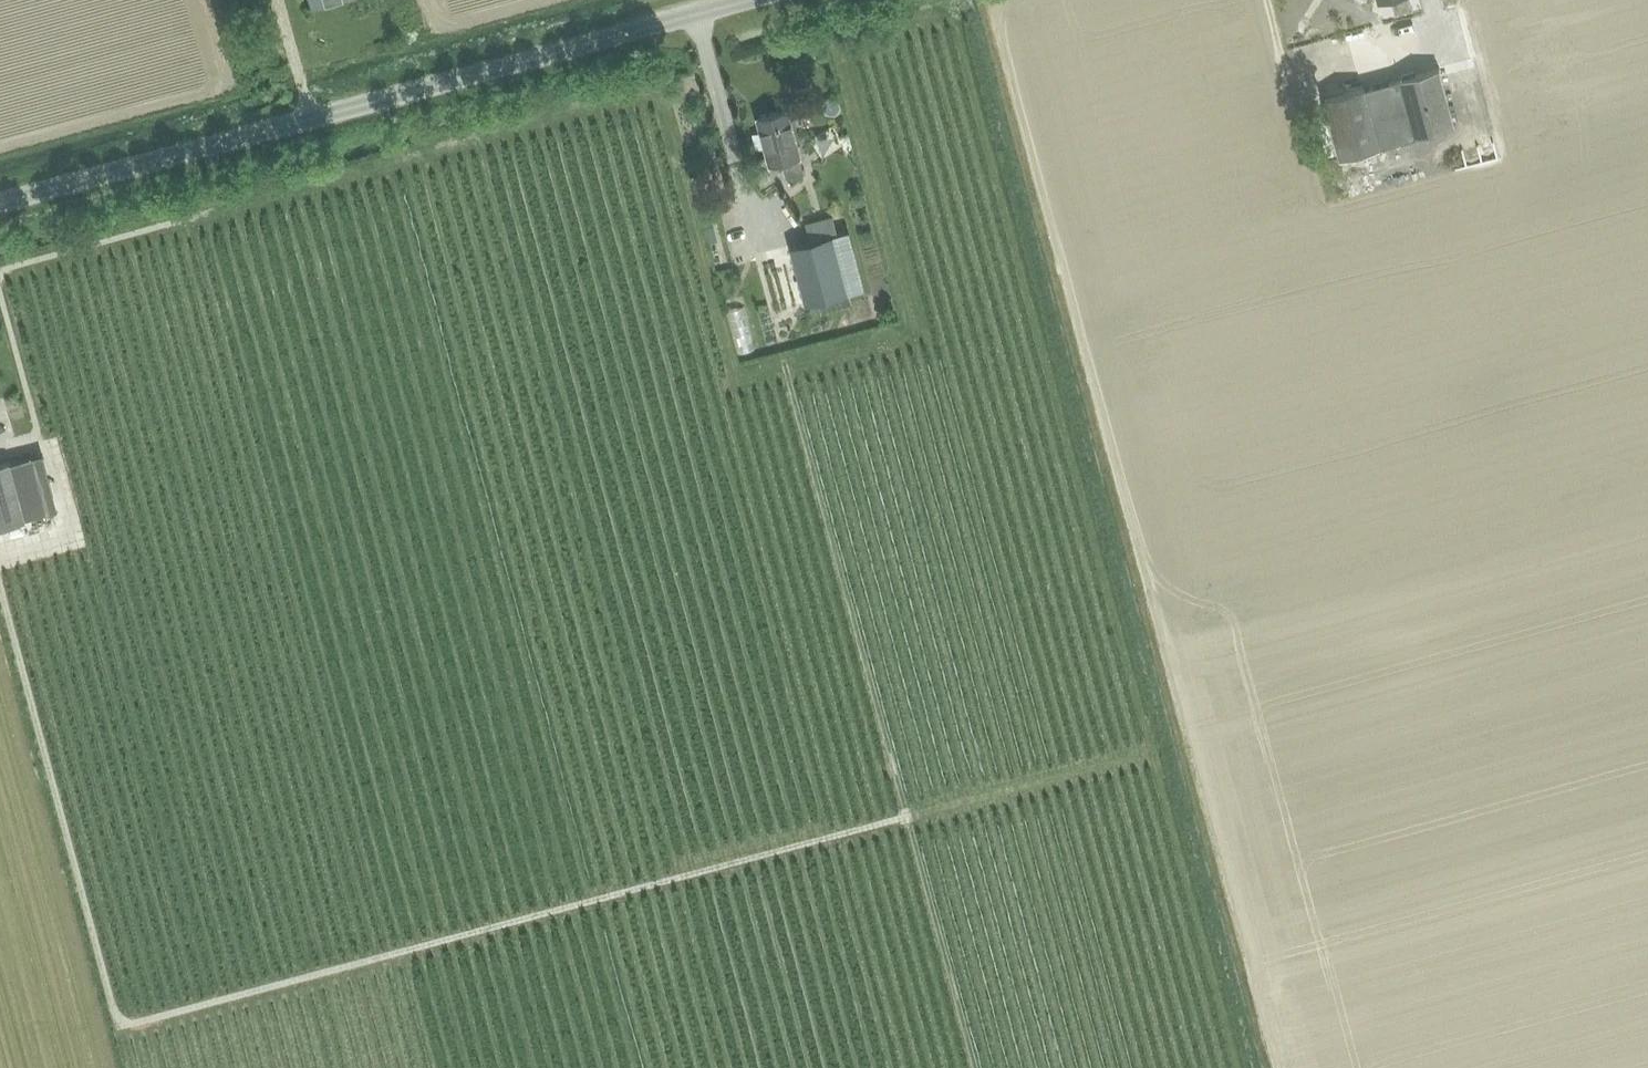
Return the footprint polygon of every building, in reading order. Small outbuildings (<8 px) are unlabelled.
[(1394,13),(1412,8),(1409,0),(1390,0),(1394,13)] [(813,48),(803,51),(804,58),(815,55),(813,48)] [(1439,66),(1324,98),(1340,156),(1455,124),(1439,66)] [(785,177),(803,173),(798,155),(799,155),(786,107),(757,115),(769,163),(781,160),(785,177)] [(806,303),(846,292),(830,234),(790,245),(790,246),(806,303)] [(744,244),(725,245),(726,258),(744,257),(744,244)] [(24,519),(54,511),(38,454),(0,464),(0,526),(24,519)]
